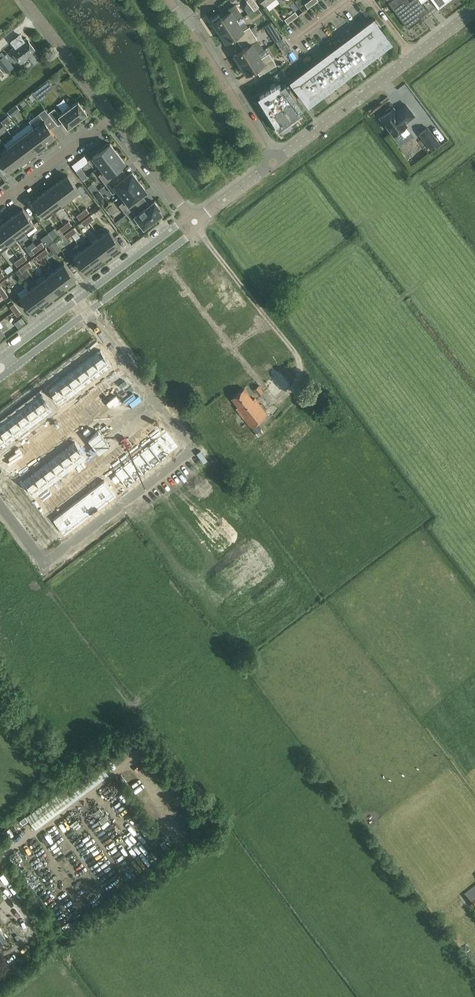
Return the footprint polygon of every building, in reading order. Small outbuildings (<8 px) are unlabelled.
[(246,0),(254,10),(259,6),(255,0),(246,0)] [(421,0),(411,0),(409,1),(408,0),(391,0),(388,2),(408,29),(422,18),(421,17),(429,11),(421,0)] [(429,11),(437,5),(438,6),(446,0),(421,0),(429,11)] [(220,15),(212,20),(220,32),(237,20),(237,19),(242,16),(235,4),(223,12),(225,15),(221,17),(220,15)] [(248,14),(255,25),(261,21),(253,11),(248,14)] [(376,19),(367,25),(361,30),(363,33),(376,49),(378,52),(390,42),(379,28),(381,26),(376,19)] [(237,20),(220,32),(226,42),(237,34),(241,41),(254,33),(251,28),(249,26),(248,27),(245,23),(241,25),(237,20)] [(245,47),(234,54),(240,64),(258,53),(264,49),(258,40),(254,33),(241,41),(245,47)] [(363,33),(356,38),(354,35),(350,38),(352,41),(364,57),(366,60),(373,55),(371,52),(376,49),(363,33)] [(35,52),(37,51),(26,38),(24,40),(20,35),(11,41),(15,46),(10,50),(21,63),(29,57),(34,63),(40,58),(35,52)] [(343,44),(342,44),(338,47),(340,50),(352,66),(355,69),(362,63),(360,60),(364,57),(352,41),(345,46),(343,44)] [(331,52),(329,53),(327,56),(329,58),(341,75),(343,78),(350,72),(348,69),(352,66),(340,50),(333,55),(331,52)] [(292,60),(297,57),(293,51),(288,54),(292,60)] [(258,53),(240,64),(247,74),(258,67),(262,74),(265,72),(274,66),(276,65),(269,53),(261,58),(258,53)] [(6,72),(14,66),(4,54),(0,57),(0,64),(6,72)] [(320,61),(317,63),(315,64),(317,67),(329,83),(332,86),(339,81),(337,78),(341,75),(329,58),(322,64),(320,61)] [(317,67),(313,70),(310,72),(308,70),(305,72),(321,94),(328,89),(325,86),(329,83),(317,67)] [(305,72),(299,77),(292,82),(309,103),(321,94),(305,72)] [(48,80),(33,91),(39,100),(46,95),(45,93),(53,87),(48,80)] [(271,113),(295,96),(285,82),(280,85),(280,84),(260,97),(271,113)] [(295,96),(271,113),(267,115),(278,132),(286,125),(284,122),(300,110),(299,109),(303,106),(295,96)] [(54,109),(49,113),(58,124),(63,121),(68,127),(87,113),(78,101),(59,115),(54,109)] [(386,113),(380,118),(394,135),(407,125),(405,123),(414,116),(406,104),(400,109),(401,111),(398,113),(393,108),(392,109),(391,108),(389,107),(386,110),(386,112),(386,113)] [(19,110),(16,105),(8,111),(12,116),(19,110)] [(42,121),(34,127),(47,144),(47,143),(56,136),(47,124),(53,119),(45,108),(37,114),(42,121)] [(7,117),(1,122),(5,127),(11,122),(7,117)] [(419,133),(431,150),(441,144),(428,126),(419,133)] [(34,127),(25,134),(37,150),(46,144),(47,145),(47,144),(34,127)] [(25,134),(16,141),(28,157),(37,150),(25,134)] [(16,141),(6,148),(20,165),(19,164),(28,157),(16,141)] [(95,162),(99,167),(100,166),(117,153),(110,143),(109,144),(108,143),(103,146),(104,148),(88,160),(92,165),(95,162)] [(0,153),(0,159),(9,171),(19,164),(19,165),(20,165),(6,148),(0,153)] [(117,153),(100,166),(104,171),(98,175),(106,184),(117,175),(114,171),(125,162),(117,153)] [(87,176),(81,167),(76,171),(82,179),(87,176)] [(462,169),(454,175),(458,180),(463,175),(463,176),(466,174),(462,169)] [(117,190),(121,195),(139,181),(132,172),(121,180),(117,175),(106,184),(113,194),(117,190)] [(59,182),(70,197),(79,190),(68,175),(59,182)] [(126,214),(127,213),(139,204),(136,199),(147,191),(139,181),(121,195),(125,200),(119,205),(126,214)] [(50,188),(62,203),(70,197),(59,182),(50,188)] [(50,188),(41,195),(53,210),(62,203),(50,188)] [(104,197),(98,190),(93,194),(98,201),(104,197)] [(32,201),(44,217),(53,210),(41,195),(32,201)] [(139,204),(127,213),(135,223),(139,220),(144,227),(147,224),(148,226),(153,222),(152,221),(161,213),(158,209),(159,208),(154,201),(145,209),(144,208),(143,209),(139,204)] [(225,209),(229,215),(239,208),(235,202),(225,209)] [(14,215),(25,231),(34,224),(23,209),(14,215)] [(14,215),(5,222),(17,237),(25,231),(14,215)] [(0,226),(0,233),(8,244),(17,237),(5,222),(0,226)] [(109,230),(100,236),(112,252),(121,245),(109,230)] [(8,244),(0,233),(0,250),(8,244)] [(100,236),(92,243),(103,258),(112,252),(100,236)] [(83,249),(95,265),(103,258),(92,243),(83,249)] [(83,249),(74,256),(85,272),(95,265),(83,249)] [(64,264),(55,270),(67,285),(76,279),(64,264)] [(13,269),(10,265),(4,269),(7,273),(13,269)] [(55,270),(47,277),(58,292),(67,285),(55,270)] [(47,277),(38,283),(50,298),(58,292),(47,277)] [(38,283),(30,290),(41,305),(50,298),(38,283)] [(30,290),(20,297),(32,312),(41,305),(30,290)] [(456,304),(456,305),(463,314),(474,305),(474,296),(472,292),(461,300),(456,304)] [(458,295),(450,302),(453,306),(456,305),(456,304),(461,300),(458,295)] [(463,314),(470,324),(471,324),(474,321),(474,305),(463,314)] [(235,316),(224,325),(228,331),(231,328),(239,322),(235,316)] [(239,322),(231,328),(238,337),(254,324),(247,316),(239,322)] [(25,322),(21,317),(15,322),(18,327),(25,322)] [(260,333),(244,345),(251,354),(267,342),(260,333)] [(101,349),(92,356),(104,372),(112,365),(101,349)] [(273,350),(258,362),(264,371),(280,359),(273,350)] [(92,356),(83,362),(95,378),(104,372),(92,356)] [(83,362),(74,369),(86,385),(95,378),(83,362)] [(74,369),(66,375),(78,391),(86,385),(74,369)] [(279,369),(264,381),(274,395),(290,382),(279,369)] [(66,375),(57,382),(69,398),(78,391),(66,375)] [(57,382),(48,389),(60,404),(69,398),(57,382)] [(257,397),(264,390),(257,383),(250,390),(257,397)] [(41,394),(32,401),(44,417),(53,410),(41,394)] [(32,401),(23,407),(35,423),(44,417),(32,401)] [(23,407),(15,414),(26,430),(35,423),(23,407)] [(15,414),(6,420),(18,436),(26,430),(15,414)] [(0,425),(0,431),(9,443),(18,436),(6,420),(0,425)] [(258,441),(264,446),(275,435),(268,429),(258,441)] [(0,449),(9,443),(0,431),(0,449)] [(167,431),(158,438),(170,454),(179,447),(167,431)] [(291,433),(284,438),(287,443),(294,439),(291,433)] [(158,438),(149,445),(161,460),(170,454),(158,438)] [(75,441),(66,448),(78,463),(87,457),(85,454),(83,451),(80,448),(75,441)] [(149,445),(141,451),(153,467),(161,460),(149,445)] [(66,448),(58,454),(70,470),(78,463),(66,448)] [(253,450),(244,455),(250,466),(259,462),(253,450)] [(141,451),(132,458),(144,474),(153,467),(141,451)] [(58,454),(49,461),(61,477),(70,470),(58,454)] [(132,458),(123,465),(135,480),(144,474),(132,458)] [(49,461),(40,468),(53,483),(61,477),(49,461)] [(123,465),(115,471),(127,487),(135,480),(123,465)] [(40,468),(32,474),(44,490),(53,483),(40,468)] [(32,474),(23,481),(35,497),(44,490),(32,474)] [(105,479),(96,486),(108,502),(117,495),(111,488),(109,485),(106,482),(105,479)] [(96,486),(87,493),(99,508),(108,502),(96,486)] [(87,493),(79,499),(91,515),(99,508),(87,493)] [(79,499),(70,506),(82,522),(91,515),(79,499)] [(70,506),(61,513),(73,528),(82,522),(70,506)] [(61,513),(53,519),(65,535),(73,528),(61,513)] [(36,828),(109,773),(106,769),(110,766),(104,758),(27,815),(36,828)] [(112,813),(121,807),(112,795),(119,789),(112,780),(98,791),(106,802),(107,801),(113,810),(111,812),(112,813)] [(125,831),(133,825),(128,818),(120,824),(125,831)] [(77,821),(71,825),(75,830),(81,826),(77,821)] [(464,895),(474,909),(474,887),(464,895)] [(7,898),(0,904),(0,909),(2,911),(0,913),(0,920),(7,929),(12,925),(17,931),(27,924),(7,898)] [(471,949),(467,944),(462,948),(465,953),(471,949)]
